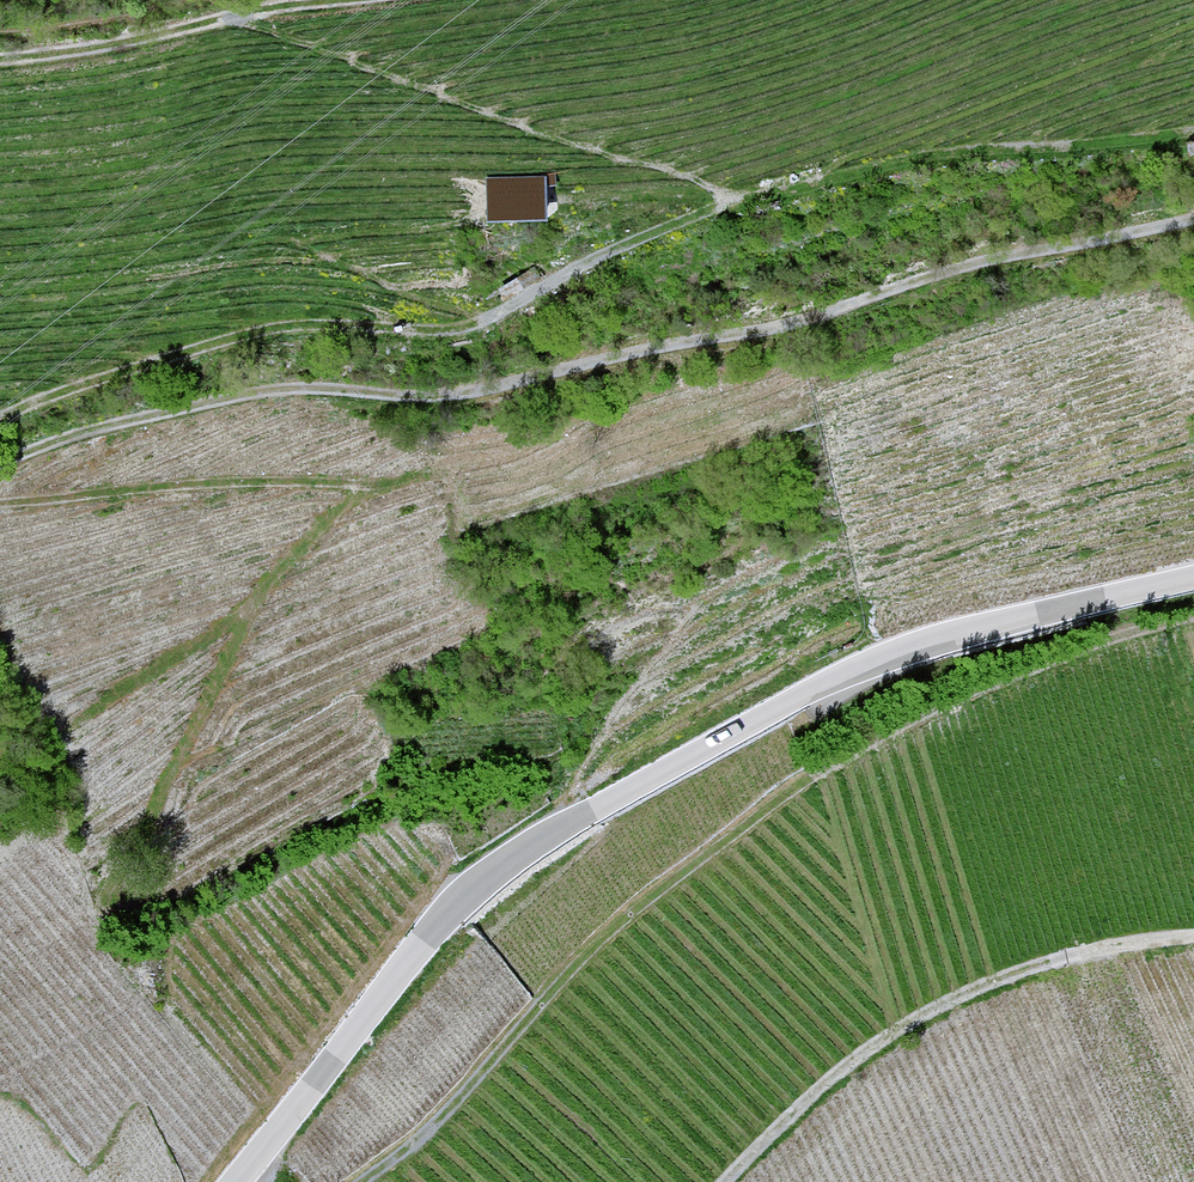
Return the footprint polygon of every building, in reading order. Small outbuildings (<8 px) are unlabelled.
[(545,177),(487,179),(488,217),(546,215),(545,177)]
